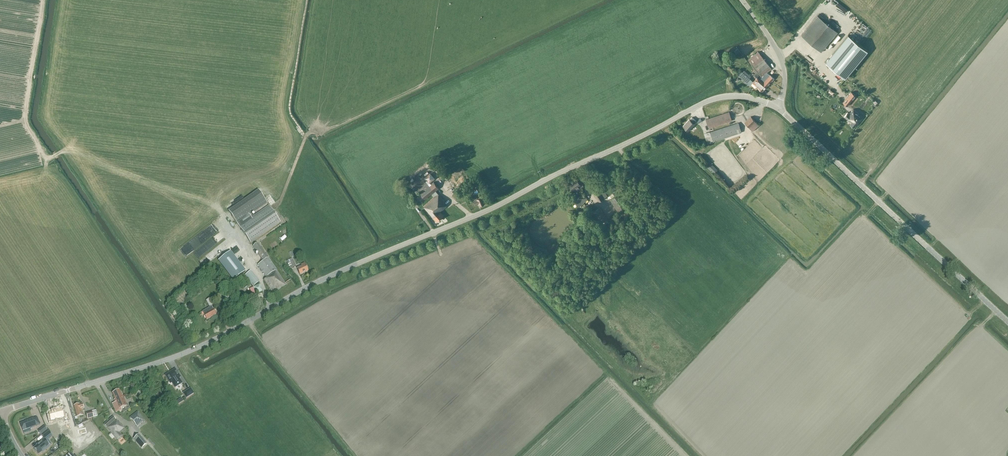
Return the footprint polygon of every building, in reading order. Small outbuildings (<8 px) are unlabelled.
[(821,51),(838,31),(818,15),(802,35),(821,51)] [(867,51),(848,35),(826,62),(845,78),(867,51)] [(748,59),(761,76),(767,71),(771,68),(758,51),(748,59)] [(770,75),(767,71),(761,76),(759,79),(763,82),(767,86),(774,78),(770,75)] [(756,77),(753,81),(743,72),(739,76),(749,85),(752,82),(754,84),(762,91),(767,86),(763,82),(759,79),(757,77),(756,77)] [(829,83),(827,85),(834,91),(836,88),(829,83)] [(856,95),(851,92),(843,102),(847,106),(856,95)] [(854,126),(856,124),(857,125),(862,119),(858,115),(859,114),(853,109),(849,114),(848,112),(847,112),(844,116),(844,117),(844,116),(851,122),(850,123),(850,124),(854,127),(854,126)] [(709,128),(732,121),(729,112),(706,120),(709,128)] [(753,131),(759,125),(751,117),(745,122),(753,131)] [(694,123),(696,121),(692,118),(690,120),(689,119),(683,126),(689,131),(695,124),(694,123)] [(714,142),(742,132),(739,123),(711,132),(714,142)] [(713,140),(710,132),(710,131),(704,133),(707,142),(713,140)] [(707,166),(714,173),(717,170),(710,163),(707,166)] [(420,177),(412,183),(419,192),(425,199),(431,194),(433,197),(423,206),(437,221),(443,216),(440,212),(447,207),(444,203),(445,202),(436,191),(438,188),(433,182),(429,186),(426,181),(424,183),(420,178),(420,177)] [(581,188),(584,186),(580,181),(579,182),(576,179),(569,184),(573,191),(579,186),(581,188)] [(412,183),(409,185),(416,193),(419,192),(412,183)] [(600,201),(608,196),(600,184),(592,190),(600,201)] [(237,224),(267,203),(258,190),(228,211),(237,224)] [(579,206),(587,199),(584,193),(574,199),(579,206)] [(624,221),(634,215),(620,194),(611,200),(624,221)] [(477,199),(474,200),(475,205),(479,203),(479,206),(484,204),(482,196),(476,198),(477,199)] [(250,215),(237,224),(239,226),(242,230),(251,243),(280,222),(271,209),(268,205),(251,217),(250,215)] [(602,225),(609,221),(600,207),(593,212),(602,225)] [(620,229),(615,224),(611,228),(613,231),(609,235),(611,237),(620,229)] [(222,248),(227,242),(224,239),(219,245),(222,248)] [(180,247),(184,253),(192,247),(188,241),(180,247)] [(205,249),(204,248),(202,244),(195,250),(197,252),(200,250),(202,251),(205,249)] [(277,272),(258,244),(257,244),(253,246),(263,262),(258,265),(267,279),(264,281),(273,294),(286,286),(277,272)] [(230,252),(217,261),(232,282),(245,272),(230,252)] [(287,260),(290,269),(295,266),(293,260),(293,261),(292,258),(287,260)] [(300,275),(307,272),(304,264),(301,265),(301,267),(297,269),(300,275)] [(251,284),(253,287),(259,282),(250,271),(244,276),(250,283),(246,286),(247,288),(251,284)] [(263,291),(260,284),(253,287),(256,294),(263,291)] [(206,300),(209,306),(214,304),(213,301),(218,299),(216,295),(211,297),(206,300)] [(213,309),(211,307),(202,312),(207,320),(216,314),(213,309)] [(175,370),(166,376),(171,383),(172,382),(175,388),(182,383),(179,378),(180,377),(175,370)] [(191,389),(183,393),(186,398),(194,393),(191,389)] [(121,408),(127,406),(122,395),(121,396),(119,390),(113,393),(115,399),(114,400),(115,402),(112,404),(116,413),(122,410),(121,408)] [(83,415),(82,409),(84,409),(82,404),(79,404),(74,406),(77,417),(83,415)] [(64,413),(63,408),(57,410),(49,412),(52,420),(65,417),(66,419),(70,418),(68,412),(64,413)] [(137,426),(144,420),(137,411),(130,417),(137,426)] [(120,433),(125,429),(118,422),(113,416),(103,424),(118,441),(123,437),(120,433)] [(26,422),(20,424),(23,431),(40,425),(37,417),(34,419),(34,418),(30,419),(30,420),(26,422)] [(44,426),(38,431),(41,434),(47,430),(44,426)] [(41,443),(34,448),(34,449),(34,450),(36,451),(37,452),(38,454),(42,451),(43,452),(49,447),(48,446),(51,444),(48,440),(52,436),(47,430),(41,435),(44,439),(40,442),(41,443)] [(147,444),(139,434),(134,439),(142,449),(147,444)]
